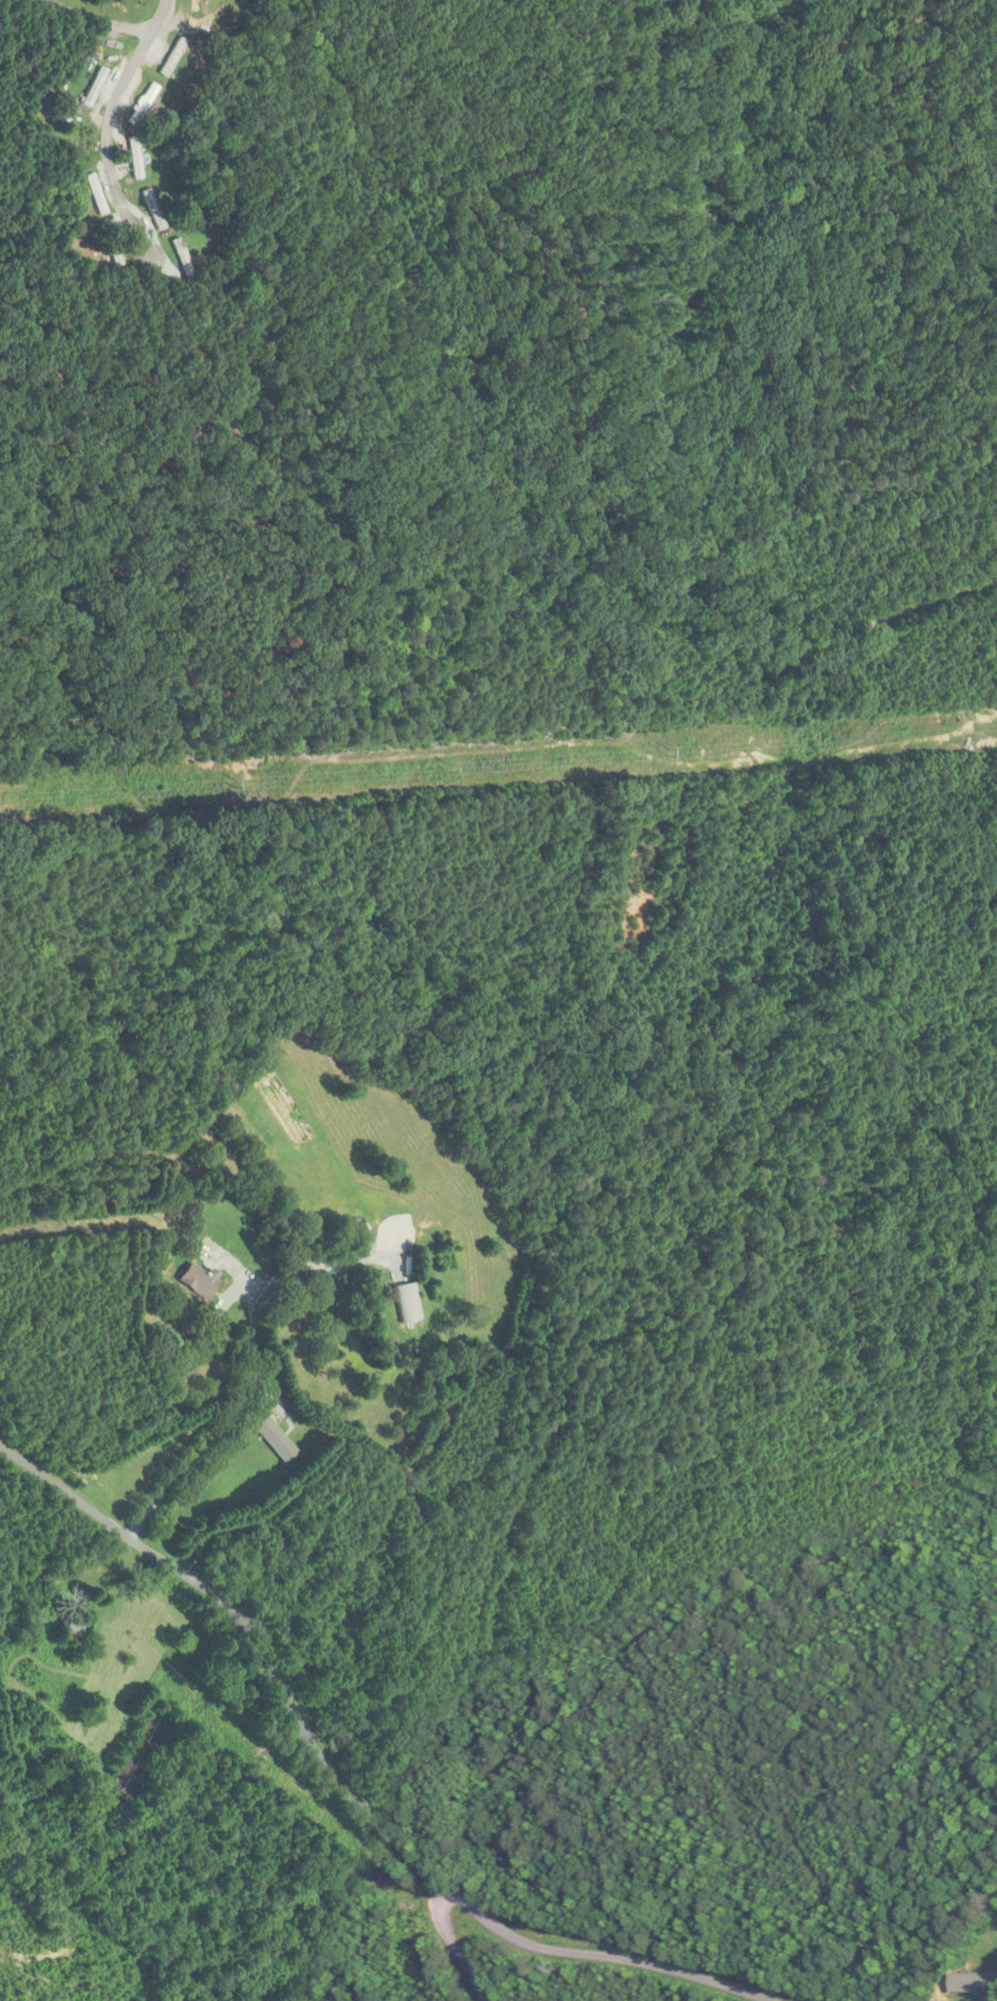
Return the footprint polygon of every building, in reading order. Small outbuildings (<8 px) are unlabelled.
[(188,13),(198,13),(198,0),(188,0),(188,13)] [(156,74),(165,79),(185,42),(176,37),(156,74)] [(86,109),(107,73),(98,68),(78,105),(86,109)] [(157,89),(150,84),(125,121),(132,126),(157,89)] [(127,138),(130,180),(139,179),(136,138),(127,138)] [(84,176),(95,216),(103,214),(92,174),(84,176)] [(100,228),(111,268),(120,266),(109,226),(100,228)] [(168,242),(187,284),(195,280),(176,239),(168,242)] [(200,1275),(190,1263),(175,1276),(196,1300),(219,1280),(208,1267),(200,1275)] [(391,1286),(397,1324),(418,1320),(412,1283),(391,1286)] [(85,1622),(60,1620),(57,1645),(83,1648),(85,1622)] [(954,1974),(954,1991),(996,1991),(996,1974),(954,1974)]
